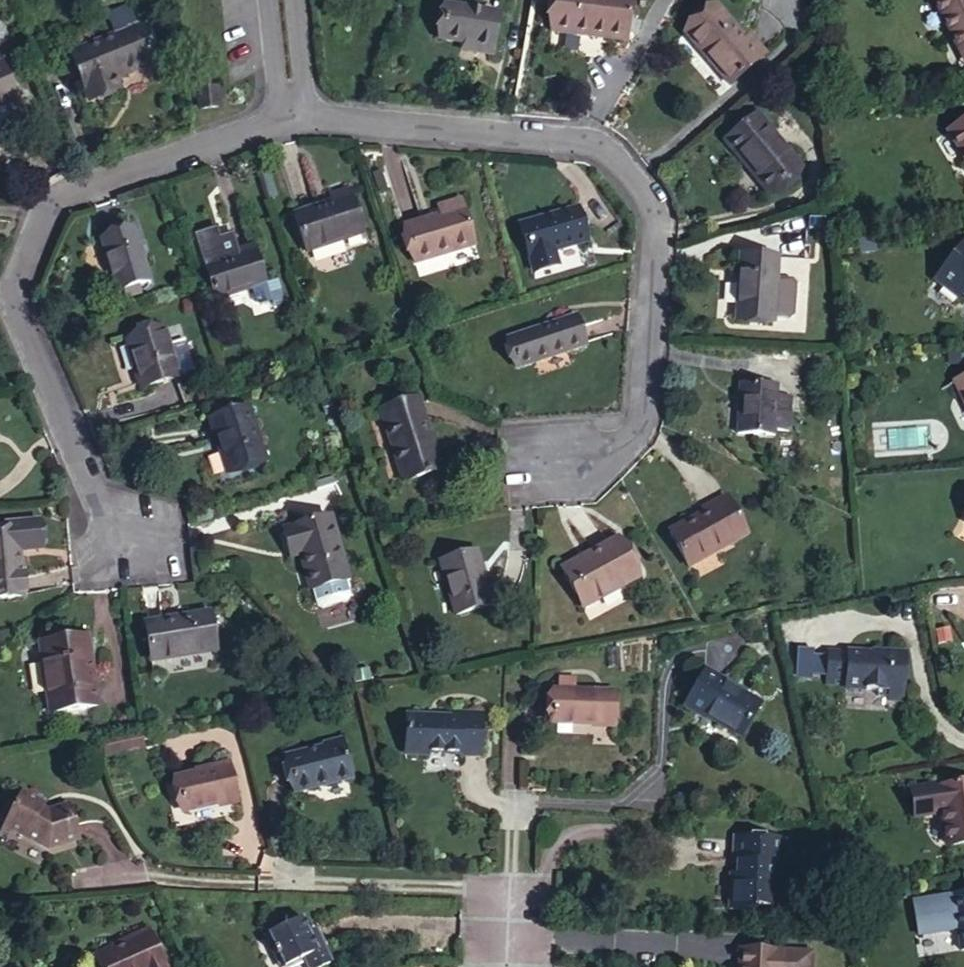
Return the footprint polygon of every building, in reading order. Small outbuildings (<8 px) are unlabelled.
[(630,0),(555,0),(551,32),(625,41),(630,0)] [(952,35),(952,36),(954,35),(963,54),(963,0),(934,0),(952,35)] [(117,79),(156,62),(141,26),(139,27),(128,4),(105,14),(115,37),(71,55),(91,101),(121,88),(117,79)] [(492,55),(498,14),(446,5),(440,40),(462,43),(473,45),(472,52),(492,55)] [(748,37),(745,41),(715,7),(685,34),(730,85),(764,56),(748,37)] [(954,35),(952,36),(952,35),(950,36),(963,63),(963,54),(954,35)] [(472,52),(473,45),(462,43),(461,50),(472,52)] [(2,64),(0,65),(0,106),(17,99),(2,64)] [(219,107),(217,88),(198,91),(201,109),(219,107)] [(768,195),(800,169),(756,114),(724,141),(768,195)] [(948,131),(963,157),(963,121),(948,131)] [(305,252),(363,235),(350,190),(330,197),(332,202),(294,214),(305,252)] [(441,206),(443,214),(403,226),(415,263),(474,246),(460,200),(441,206)] [(586,242),(577,209),(520,225),(532,270),(557,263),(553,251),(586,242)] [(149,281),(132,230),(100,241),(118,292),(136,286),(149,281)] [(935,280),(958,299),(961,294),(963,296),(963,242),(935,280)] [(214,300),(264,284),(252,246),(235,252),(236,257),(204,267),(214,300)] [(735,319),(772,322),(777,257),(740,255),(735,319)] [(808,260),(777,257),(772,322),(771,329),(802,332),(808,260)] [(277,281),(249,289),(253,303),(260,306),(270,303),(271,308),(281,305),(279,296),(282,295),(277,281)] [(138,292),(136,286),(118,292),(121,299),(138,292)] [(586,345),(577,316),(508,339),(518,367),(586,345)] [(177,377),(162,329),(127,340),(141,388),(177,377)] [(791,399),(777,398),(778,387),(740,385),(738,434),(774,435),(774,430),(788,431),(791,399)] [(403,483),(440,470),(418,399),(380,410),(403,483)] [(228,474),(266,461),(248,407),(208,419),(216,443),(217,442),(228,474)] [(687,566),(746,535),(725,498),(701,510),(703,514),(667,532),(687,566)] [(345,581),(348,580),(331,516),(282,529),(288,551),(298,548),(300,555),(309,591),(312,590),(317,606),(321,608),(346,602),(349,597),(345,581)] [(0,535),(0,598),(23,596),(19,551),(45,548),(43,522),(8,525),(9,535),(0,535)] [(582,608),(637,578),(617,540),(561,570),(582,608)] [(290,558),(300,555),(298,548),(288,551),(290,558)] [(454,615),(492,606),(477,552),(439,562),(454,615)] [(215,652),(209,613),(144,624),(150,662),(215,652)] [(96,708),(86,637),(39,643),(50,714),(96,708)] [(886,651),(886,653),(827,651),(824,685),(845,686),(845,688),(877,689),(877,695),(887,695),(901,696),(904,652),(886,651)] [(704,716),(740,737),(759,705),(728,686),(729,684),(706,670),(683,707),(702,719),(704,716)] [(612,726),(613,694),(550,692),(550,723),(612,726)] [(452,712),(452,719),(430,718),(430,715),(407,715),(405,752),(459,755),(459,756),(479,757),(481,712),(452,712)] [(142,747),(140,733),(100,739),(103,754),(142,747)] [(341,742),(340,739),(322,744),(323,747),(341,742)] [(341,742),(323,747),(285,757),(294,792),(350,778),(341,742)] [(212,765),(213,769),(173,778),(181,812),(236,799),(227,762),(212,765)] [(911,793),(914,817),(943,812),(950,846),(963,844),(963,784),(911,793)] [(41,809),(43,804),(22,794),(3,828),(46,851),(76,840),(66,805),(47,812),(41,809)] [(781,863),(782,837),(733,834),(731,860),(738,861),(737,872),(730,872),(728,908),(754,909),(754,904),(771,906),(774,863),(781,863)] [(952,896),(955,913),(954,913),(960,951),(963,950),(963,895),(952,896)] [(302,918),(265,936),(280,966),(286,966),(304,958),(308,966),(324,966),(330,964),(315,930),(309,933),(302,918)] [(147,930),(120,942),(121,945),(94,957),(98,966),(163,966),(147,930)] [(775,952),(738,950),(737,966),(774,966),(775,952)]
